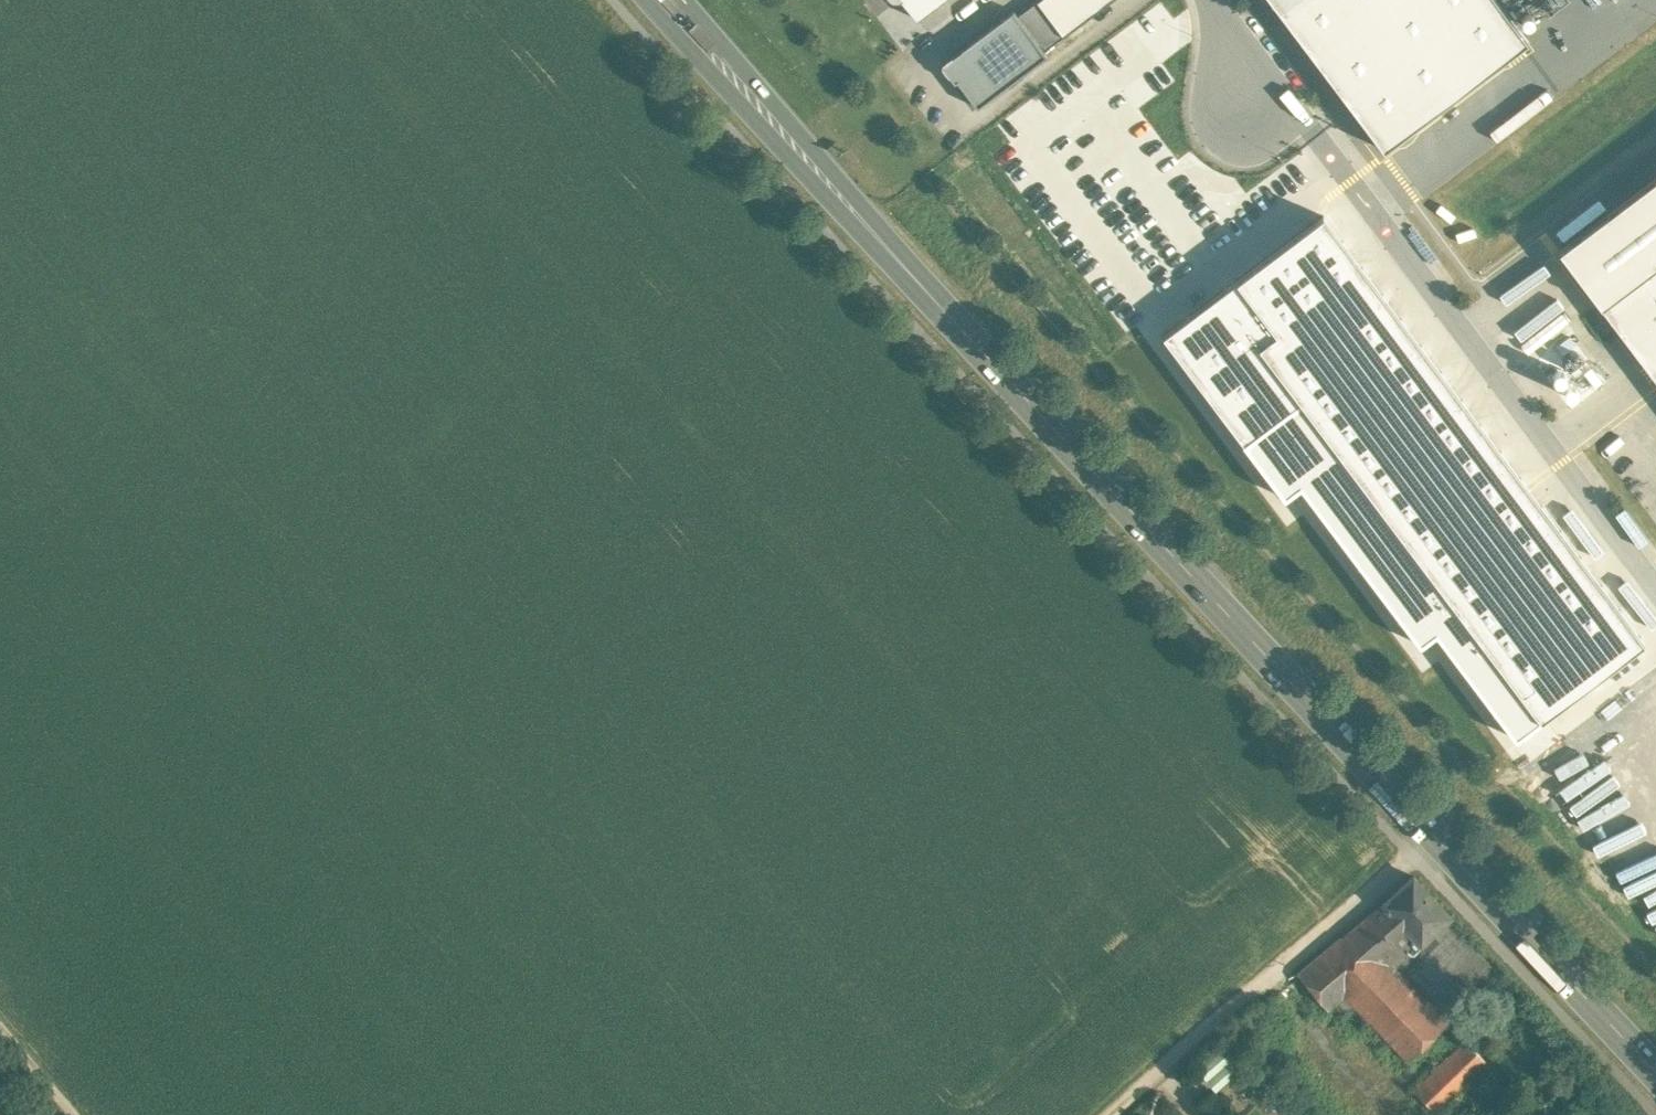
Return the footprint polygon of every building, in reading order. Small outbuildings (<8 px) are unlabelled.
[(917,18),(941,0),(904,0),(917,18)] [(1038,1),(1063,35),(1111,0),(1039,0),(1038,1)] [(1385,145),(1529,37),(1501,0),(1276,0),(1385,145)] [(1038,1),(1019,15),(1043,48),(1063,35),(1038,1)] [(1016,11),(942,65),(972,107),(1047,54),(1043,48),(1019,15),(1016,11)] [(1561,251),(1655,375),(1655,179),(1561,251)] [(1536,360),(1562,395),(1583,379),(1558,344),(1536,360)] [(1423,883),(1302,986),(1342,1032),(1361,1016),(1415,1079),(1463,1038),(1413,980),(1468,932),(1423,883)] [(1418,1099),(1433,1114),(1463,1114),(1502,1079),(1473,1048),(1418,1099)] [(1224,1050),(1201,1071),(1217,1088),(1240,1067),(1224,1050)]
